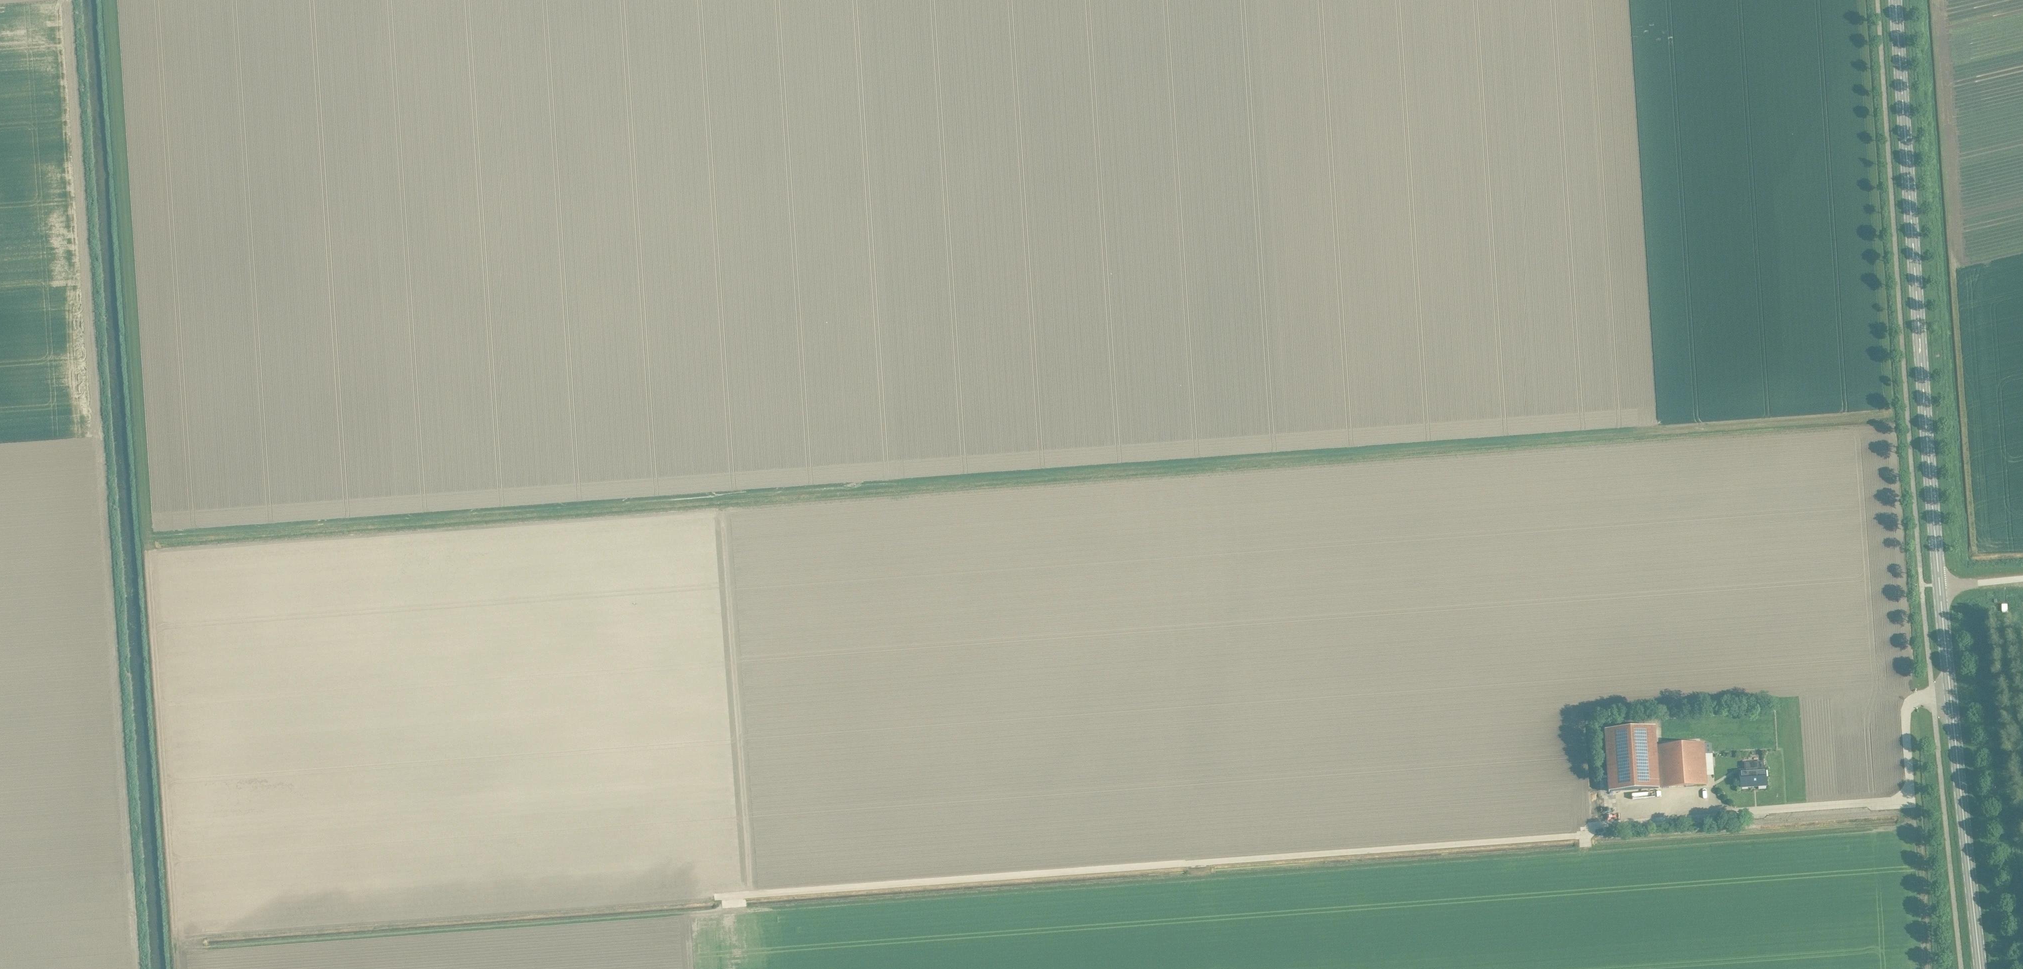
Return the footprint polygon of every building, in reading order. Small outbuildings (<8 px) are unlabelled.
[(1658,788),(1655,746),(1654,729),(1604,731),(1607,791),(1658,788)] [(1711,743),(1703,744),(1704,755),(1712,754),(1711,743)] [(1655,746),(1658,788),(1705,785),(1703,744),(1655,746)] [(1739,788),(1765,787),(1764,769),(1738,771),(1739,788)]
